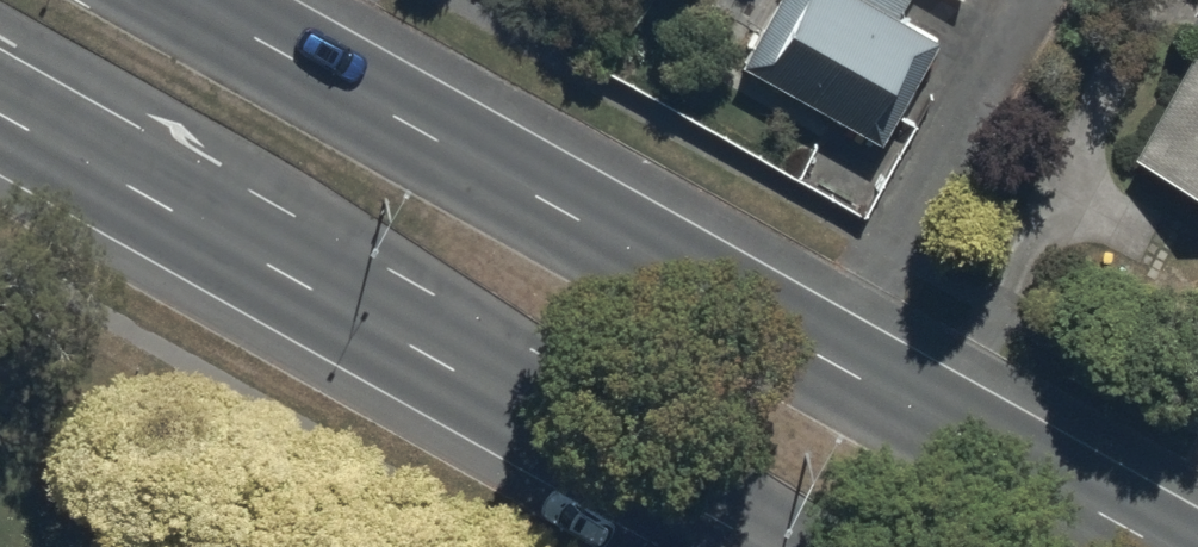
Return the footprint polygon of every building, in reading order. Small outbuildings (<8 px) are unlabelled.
[(738,72),(886,147),(938,46),(895,24),(907,0),(774,0),(738,72)] [(1136,171),(1197,204),(1197,56),(1136,171)]
